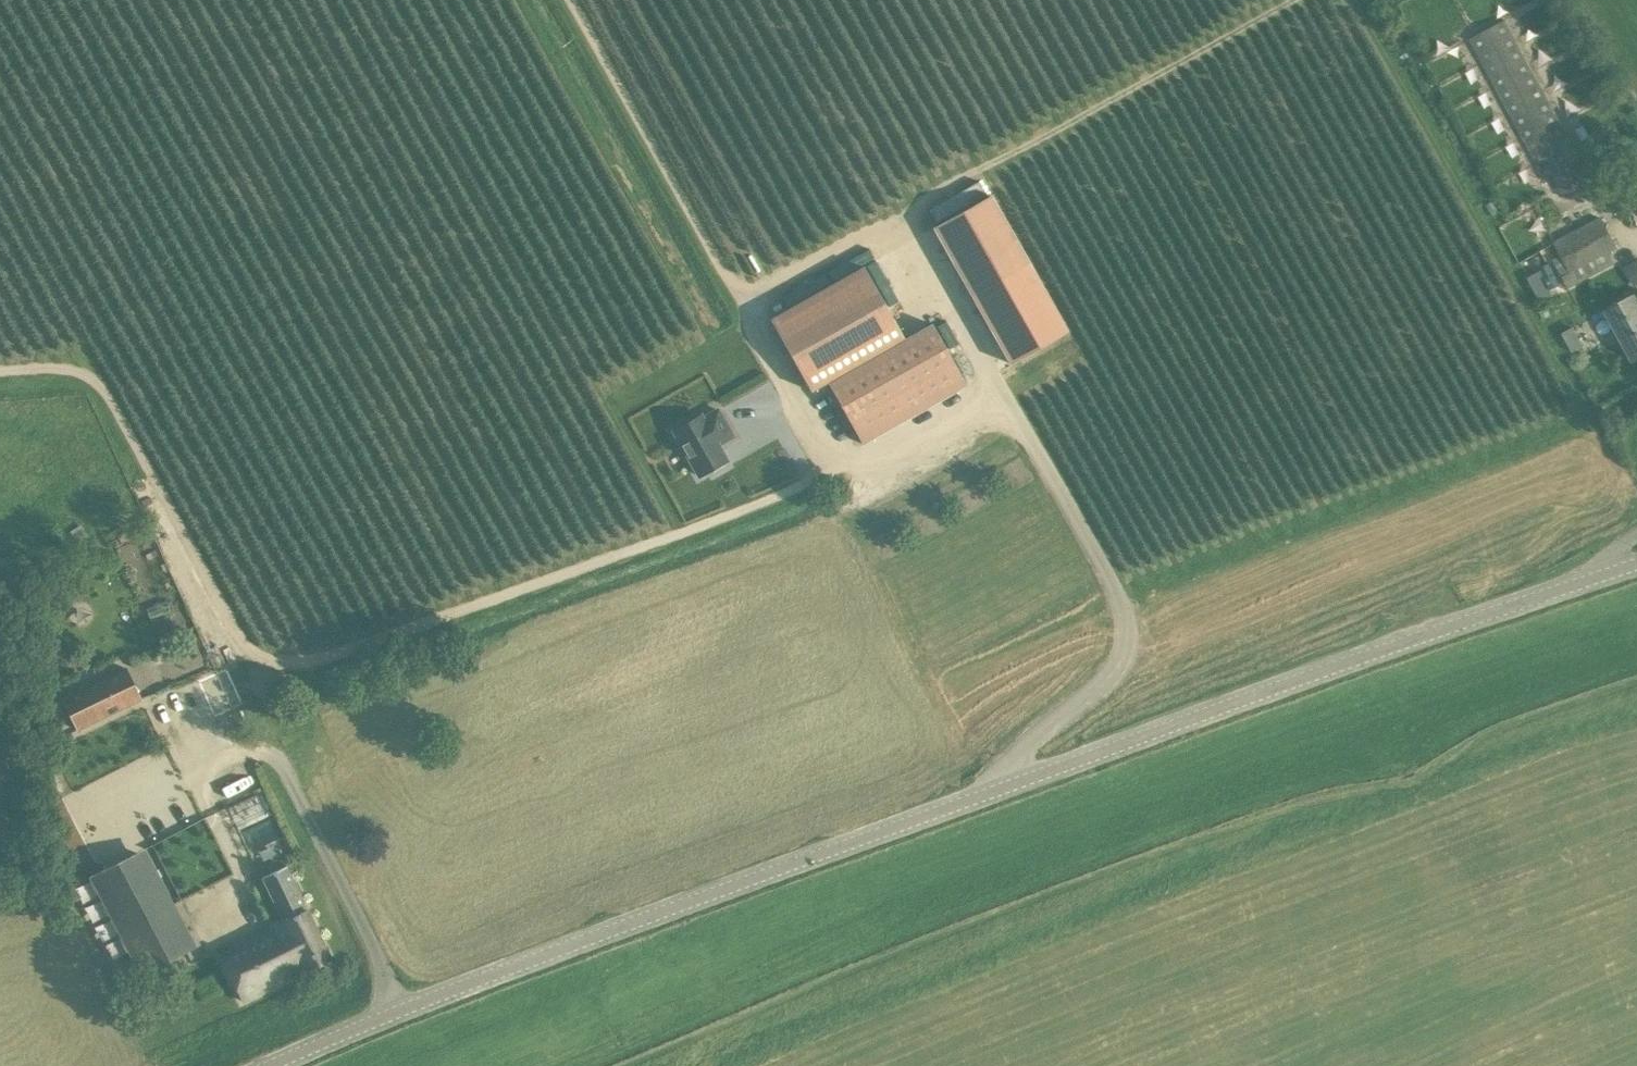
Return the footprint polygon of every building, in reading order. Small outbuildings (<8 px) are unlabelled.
[(1555,178),(1559,186),(1565,197),(1586,186),(1580,175),(1575,166),(1583,162),(1505,18),(1470,38),(1547,182),(1555,178)] [(974,206),(989,200),(983,183),(936,202),(942,216),(973,204),(974,206)] [(1015,366),(1076,335),(1002,194),(941,225),(1015,366)] [(1557,242),(1554,243),(1570,273),(1562,277),(1568,289),(1615,264),(1609,253),(1618,249),(1602,218),(1578,230),(1570,214),(1549,226),(1557,242)] [(1636,280),(1636,258),(1624,262),(1629,282),(1636,280)] [(904,337),(903,335),(863,264),(769,317),(810,388),(826,379),(861,441),(966,382),(931,321),(904,337)] [(1605,308),(1632,358),(1636,355),(1636,297),(1634,292),(1605,308)] [(724,461),(726,460),(716,441),(724,437),(725,439),(732,435),(717,409),(702,417),(701,414),(674,429),(699,475),(712,468),(714,471),(726,465),(724,461)] [(123,547),(137,585),(172,572),(158,534),(123,547)] [(62,697),(77,729),(140,699),(125,667),(62,697)] [(89,874),(140,973),(197,945),(145,847),(89,874)] [(329,957),(286,865),(262,876),(281,919),(218,950),(241,999),(307,968),(329,957)]
